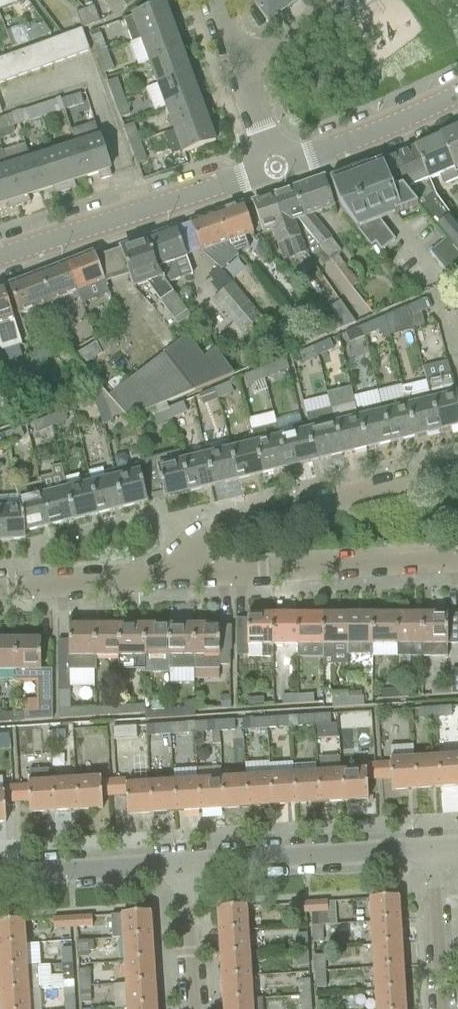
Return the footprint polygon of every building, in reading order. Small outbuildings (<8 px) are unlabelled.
[(279,0),(250,0),(267,24),(286,10),(279,0)] [(286,10),(300,0),(279,0),(286,10)] [(132,17),(123,21),(132,44),(141,40),(179,26),(176,16),(169,18),(165,6),(146,12),(132,17)] [(93,7),(84,10),(90,26),(99,23),(93,7)] [(84,10),(76,13),(81,29),(90,26),(84,10)] [(24,26),(14,29),(20,45),(29,41),(50,34),(49,33),(43,24),(25,31),(24,26)] [(141,40),(149,63),(181,51),(177,40),(183,37),(179,26),(141,40)] [(14,29),(5,33),(11,48),(20,45),(14,29)] [(89,52),(80,30),(68,34),(76,56),(89,52)] [(76,56),(68,34),(56,39),(64,61),(76,56)] [(89,38),(96,56),(105,53),(99,35),(89,38)] [(52,65),(64,61),(56,39),(44,43),(52,65)] [(52,65),(44,43),(32,48),(40,70),(52,65)] [(40,70),(32,48),(20,52),(28,74),(40,70)] [(149,63),(157,85),(196,71),(192,61),(186,63),(181,51),(149,63)] [(28,74),(20,52),(8,57),(16,79),(28,74)] [(105,53),(96,56),(102,74),(112,70),(105,53)] [(8,57),(0,60),(0,73),(4,83),(16,79),(8,57)] [(157,85),(165,108),(198,96),(193,85),(200,82),(196,71),(157,85)] [(106,84),(113,101),(122,98),(116,80),(106,84)] [(80,95),(61,101),(64,110),(83,105),(80,95)] [(165,108),(173,130),(212,116),(209,106),(202,108),(198,96),(165,108)] [(122,98),(113,101),(119,119),(129,115),(122,98)] [(56,103),(38,108),(41,118),(59,112),(56,103)] [(38,108),(20,114),(24,123),(41,118),(38,108)] [(212,116),(173,130),(182,154),(215,142),(210,130),(216,127),(212,116)] [(0,120),(0,131),(13,127),(10,117),(0,120)] [(123,129),(130,146),(139,143),(132,125),(123,129)] [(440,137),(454,170),(457,168),(457,129),(440,137)] [(414,148),(429,181),(438,177),(443,188),(457,181),(457,179),(454,170),(440,137),(414,148)] [(98,138),(75,145),(86,178),(98,175),(100,181),(111,177),(98,138)] [(139,143),(130,146),(136,164),(145,160),(139,143)] [(75,145),(52,153),(65,192),(76,189),(74,182),(86,178),(75,145)] [(419,206),(446,240),(457,255),(457,228),(434,197),(429,181),(414,148),(381,162),(393,190),(403,186),(419,206)] [(52,153),(30,160),(40,193),(52,189),(54,196),(65,192),(52,153)] [(30,160),(7,167),(19,207),(30,203),(28,197),(40,193),(30,160)] [(380,221),(393,216),(419,206),(403,186),(393,190),(381,162),(381,161),(367,166),(367,164),(329,178),(338,206),(341,213),(356,230),(370,248),(375,244),(381,252),(395,241),(381,223),(380,221)] [(0,169),(0,206),(6,204),(8,211),(19,207),(7,167),(0,169)] [(323,178),(293,189),(303,218),(297,221),(319,248),(329,239),(310,216),(334,208),(323,178)] [(293,189),(272,196),(294,257),(304,254),(293,222),(297,221),(303,218),(293,189)] [(294,257),(272,196),(252,203),(262,233),(271,230),(283,261),(294,257)] [(242,204),(216,214),(227,244),(235,253),(249,249),(245,238),(246,237),(253,234),(250,225),(243,206),(242,204)] [(190,223),(189,224),(196,242),(201,254),(218,268),(220,270),(237,256),(235,253),(227,244),(216,214),(190,223)] [(175,229),(145,239),(146,242),(157,271),(167,285),(192,276),(175,229)] [(445,241),(430,253),(452,281),(457,279),(457,255),(446,240),(445,241)] [(146,242),(120,250),(133,288),(146,283),(159,302),(173,320),(185,311),(172,293),(166,285),(167,285),(157,271),(146,242)] [(262,245),(253,252),(262,263),(271,256),(262,245)] [(109,295),(106,287),(104,283),(95,259),(92,253),(64,264),(76,294),(81,306),(109,295)] [(19,316),(76,294),(64,264),(7,286),(19,316)] [(218,268),(208,277),(213,283),(221,293),(213,300),(242,335),(262,318),(247,301),(226,275),(220,270),(218,268)] [(0,288),(0,353),(21,347),(13,321),(9,307),(3,287),(0,288)] [(421,301),(406,308),(410,316),(413,329),(424,326),(421,312),(425,310),(421,301)] [(334,315),(325,321),(333,333),(354,324),(339,302),(329,309),(334,315)] [(161,344),(171,336),(146,305),(136,313),(161,344)] [(302,307),(289,318),(310,342),(325,334),(302,307)] [(406,308),(385,317),(389,335),(389,336),(410,331),(412,331),(413,330),(413,329),(410,316),(406,308)] [(385,317),(360,328),(363,337),(378,331),(381,337),(389,335),(385,317)] [(363,337),(359,327),(345,333),(349,343),(363,337)] [(97,343),(77,355),(84,367),(104,355),(103,353),(118,344),(113,332),(96,343),(97,343)] [(188,336),(167,352),(197,391),(236,375),(217,350),(205,359),(188,336)] [(328,339),(312,347),(317,356),(333,349),(328,339)] [(49,346),(26,365),(33,374),(56,354),(49,346)] [(312,347),(298,354),(303,363),(317,356),(312,347)] [(167,352),(107,398),(124,415),(127,419),(197,391),(167,352)] [(285,359),(260,370),(264,380),(289,369),(285,359)] [(423,369),(426,380),(429,393),(438,431),(457,426),(457,405),(450,374),(448,363),(423,369)] [(264,380),(260,370),(244,376),(248,386),(250,385),(262,380),(264,380)] [(266,390),(262,380),(250,385),(254,395),(266,390)] [(426,380),(402,386),(405,399),(429,393),(426,380)] [(230,384),(213,390),(217,399),(217,400),(234,394),(230,384)] [(401,384),(377,390),(381,405),(405,399),(402,386),(401,384)] [(327,396),(330,409),(354,403),(353,396),(350,387),(326,393),(327,396)] [(217,399),(213,390),(198,397),(202,406),(217,400),(217,399)] [(354,403),(356,411),(381,405),(377,390),(353,396),(354,403)] [(111,420),(106,405),(100,391),(90,394),(91,396),(94,405),(102,426),(105,425),(112,422),(111,420)] [(107,398),(100,391),(106,405),(111,420),(124,415),(107,398)] [(405,399),(406,405),(414,437),(438,431),(429,393),(405,399)] [(91,396),(79,401),(82,409),(94,405),(91,396)] [(303,402),(306,415),(330,409),(327,396),(303,402)] [(405,399),(381,405),(390,443),(414,437),(406,405),(405,399)] [(354,403),(330,409),(341,455),(365,449),(356,411),(354,403)] [(183,404),(168,411),(171,419),(186,413),(183,404)] [(381,405),(356,411),(365,449),(390,443),(381,405)] [(310,430),(303,431),(306,444),(313,443),(317,461),(341,455),(330,409),(306,415),(310,430)] [(171,419),(168,411),(151,418),(155,426),(171,419)] [(62,412),(48,417),(51,425),(52,428),(66,422),(62,412)] [(248,420),(251,431),(275,425),(274,421),(272,413),(248,420)] [(292,426),(301,424),(299,414),(274,421),(275,425),(278,437),(294,434),(292,426)] [(51,425),(48,417),(31,424),(35,434),(52,428),(51,425)] [(294,434),(278,437),(286,468),(317,461),(313,443),(306,444),(303,431),(301,424),(292,426),(294,434)] [(275,425),(251,431),(252,436),(262,474),(286,468),(278,437),(275,425)] [(20,429),(5,434),(8,442),(8,443),(23,438),(20,429)] [(5,434),(0,436),(0,446),(8,443),(8,442),(5,434)] [(229,441),(228,442),(237,480),(262,474),(252,436),(243,438),(245,445),(230,449),(229,441)] [(204,448),(213,486),(237,480),(228,442),(219,444),(221,451),(206,455),(204,448)] [(197,457),(182,461),(189,492),(213,486),(204,448),(195,450),(197,457)] [(154,458),(142,461),(147,481),(152,501),(164,498),(189,492),(182,461),(180,453),(179,452),(154,458)] [(127,466),(113,470),(115,477),(116,477),(123,508),(146,502),(137,464),(127,466)] [(52,476),(38,480),(40,487),(42,495),(43,494),(51,525),(75,519),(68,489),(66,489),(64,481),(61,466),(50,469),(52,476)] [(105,479),(92,483),(99,513),(123,508),(116,477),(115,477),(113,470),(103,472),(105,479)] [(81,485),(68,489),(75,519),(99,513),(92,483),(90,483),(88,476),(79,478),(81,485)] [(32,497),(18,501),(20,508),(23,520),(24,532),(51,525),(43,494),(42,495),(40,487),(30,490),(32,497)] [(0,502),(0,540),(25,539),(24,532),(23,520),(20,508),(18,501),(17,501),(19,508),(6,509),(5,501),(0,502)] [(246,619),(236,619),(236,626),(236,646),(236,655),(247,655),(247,645),(261,645),(261,658),(272,658),(272,645),(272,615),(246,615),(246,619)] [(297,615),(272,615),(272,645),(297,645),(297,615)] [(322,615),(297,615),(297,645),(322,645),(322,615)] [(322,615),(322,645),(322,659),(332,659),(332,645),(347,645),(346,615),(322,615)] [(371,615),(346,615),(347,645),(347,655),(362,655),(362,645),(372,645),(371,615)] [(396,615),(371,615),(372,645),(396,645),(396,615)] [(421,615),(396,615),(396,645),(396,657),(421,657),(421,619),(421,615)] [(421,615),(421,619),(421,657),(447,657),(447,645),(457,645),(457,615),(447,615),(421,615)] [(69,640),(57,640),(57,691),(69,691),(69,687),(93,687),(93,671),(94,671),(94,656),(94,626),(68,626),(69,640)] [(94,656),(119,656),(119,626),(94,626),(94,656)] [(144,626),(119,626),(119,656),(119,670),(144,670),(144,626)] [(169,626),(144,626),(144,670),(144,672),(169,672),(169,626)] [(194,626),(169,626),(169,672),(169,684),(194,684),(194,670),(194,626)] [(229,626),(194,626),(194,670),(219,670),(219,666),(229,666),(229,626)] [(15,670),(15,640),(0,640),(0,670),(15,670)] [(41,640),(15,640),(15,670),(15,681),(38,681),(38,713),(35,713),(24,713),(24,721),(52,719),(52,669),(41,669),(41,660),(41,640)] [(429,686),(430,696),(457,695),(457,670),(451,670),(451,686),(429,686)] [(69,691),(57,691),(58,720),(85,718),(85,709),(71,710),(70,710),(70,690),(69,691)] [(397,699),(397,690),(380,690),(380,699),(397,699)] [(413,690),(397,690),(397,699),(413,699),(413,690)] [(347,707),(347,698),(347,693),(331,694),(332,708),(347,707)] [(297,705),(297,695),(281,696),(281,705),(297,705)] [(313,695),(297,695),(297,705),(313,704),(313,695)] [(230,696),(220,696),(220,709),(230,709),(230,696)] [(247,698),(247,707),(263,706),(263,698),(247,698)] [(364,698),(347,698),(347,707),(364,706),(364,698)] [(184,709),(169,709),(169,719),(195,718),(194,702),(183,702),(184,709)] [(139,705),(119,707),(119,716),(140,715),(139,705)] [(119,707),(94,708),(94,718),(119,716),(119,707)] [(451,707),(434,708),(435,719),(451,718),(451,707)] [(435,719),(434,708),(418,709),(419,720),(435,719)] [(169,709),(154,710),(155,720),(169,719),(169,709)] [(0,714),(0,723),(14,722),(14,713),(0,714)] [(329,715),(313,716),(314,726),(330,725),(329,715)] [(313,716),(294,717),(295,727),(314,726),(313,716)] [(284,717),(265,719),(266,729),(285,728),(284,717)] [(265,719),(249,720),(249,730),(266,729),(265,719)] [(233,721),(217,722),(218,732),(234,731),(233,721)] [(217,722),(193,723),(194,733),(218,732),(217,722)] [(187,724),(169,725),(170,735),(187,734),(187,724)] [(169,725),(154,726),(154,736),(170,735),(169,725)] [(135,727),(112,728),(113,741),(136,739),(135,727)] [(65,731),(48,732),(49,742),(65,741),(65,731)] [(437,758),(439,788),(457,787),(457,757),(437,758)] [(437,758),(413,760),(415,789),(439,788),(437,758)] [(415,789),(413,760),(389,761),(389,764),(380,764),(381,780),(390,779),(391,791),(415,789)] [(366,771),(341,773),(343,802),(367,801),(366,781),(375,781),(374,765),(365,765),(366,771)] [(28,787),(19,787),(20,803),(29,803),(30,814),(54,813),(52,783),(49,783),(48,769),(28,771),(29,785),(28,785),(28,787)] [(341,773),(317,774),(319,804),(343,802),(341,773)] [(317,774),(293,776),(295,805),(319,804),(317,774)] [(293,776),(269,777),(271,807),(295,805),(293,776)] [(269,777),(245,779),(247,809),(271,807),(269,777)] [(245,779),(221,780),(223,810),(247,809),(245,779)] [(100,780),(76,782),(77,811),(102,810),(101,798),(110,798),(109,781),(100,782),(100,780)] [(151,815),(149,785),(125,786),(124,780),(115,781),(116,797),(125,797),(126,816),(151,815)] [(221,780),(197,782),(199,812),(223,810),(221,780)] [(76,782),(52,783),(54,813),(77,811),(76,782)] [(197,782),(173,783),(175,813),(199,812),(197,782)] [(173,783),(149,785),(151,815),(175,813),(173,783)] [(0,794),(0,824),(5,824),(4,804),(12,803),(11,788),(3,788),(4,794),(0,794)] [(369,900),(370,923),(399,921),(398,898),(369,900)] [(327,902),(311,903),(311,914),(328,913),(327,902)] [(305,904),(288,905),(289,915),(305,914),(305,904)] [(217,909),(219,933),(247,931),(245,908),(217,909)] [(110,916),(111,939),(122,939),(151,937),(150,914),(110,916)] [(75,918),(76,928),(92,927),(92,917),(75,918)] [(69,919),(53,920),(54,929),(70,929),(69,919)] [(370,923),(372,946),(400,944),(399,921),(370,923)] [(25,945),(23,922),(0,923),(0,946),(25,945)] [(323,926),(312,927),(313,944),(324,943),(323,926)] [(92,927),(76,928),(77,942),(88,942),(93,942),(92,927)] [(219,933),(220,955),(248,954),(247,931),(219,933)] [(296,936),(297,951),(308,950),(307,935),(296,936)] [(151,937),(122,939),(122,940),(123,950),(123,961),(153,960),(151,937)] [(88,942),(77,943),(78,957),(88,957),(88,952),(94,952),(93,942),(88,942)] [(372,946),(373,969),(402,967),(400,944),(372,946)] [(26,968),(25,945),(0,946),(0,969),(26,968)] [(60,949),(61,965),(72,965),(71,949),(60,949)] [(308,950),(297,951),(298,968),(309,967),(308,950)] [(220,955),(222,978),(250,976),(248,954),(220,955)] [(325,956),(314,957),(314,972),(326,972),(325,956)] [(123,961),(125,984),(154,983),(153,960),(123,961)] [(61,965),(54,966),(55,973),(62,973),(62,981),(73,981),(72,965),(61,965)] [(28,990),(38,990),(37,967),(26,968),(0,969),(0,992),(28,990)] [(373,969),(374,992),(403,990),(402,967),(373,969)] [(79,972),(80,987),(90,986),(89,971),(79,972)] [(326,972),(314,972),(315,989),(327,988),(326,972)] [(222,978),(223,1001),(251,999),(250,976),(222,978)] [(299,981),(300,996),(310,995),(310,980),(299,981)] [(125,984),(126,1007),(155,1005),(154,983),(125,984)] [(90,986),(80,987),(81,1004),(91,1004),(90,986)] [(0,1008),(29,1008),(28,990),(0,992),(0,1008)] [(376,1008),(404,1008),(403,990),(374,992),(376,1008)] [(63,995),(64,1008),(75,1008),(74,994),(63,995)] [(300,996),(300,1008),(311,1008),(310,995),(300,996)] [(223,1008),(261,1008),(261,999),(251,999),(223,1001),(223,1008)]
